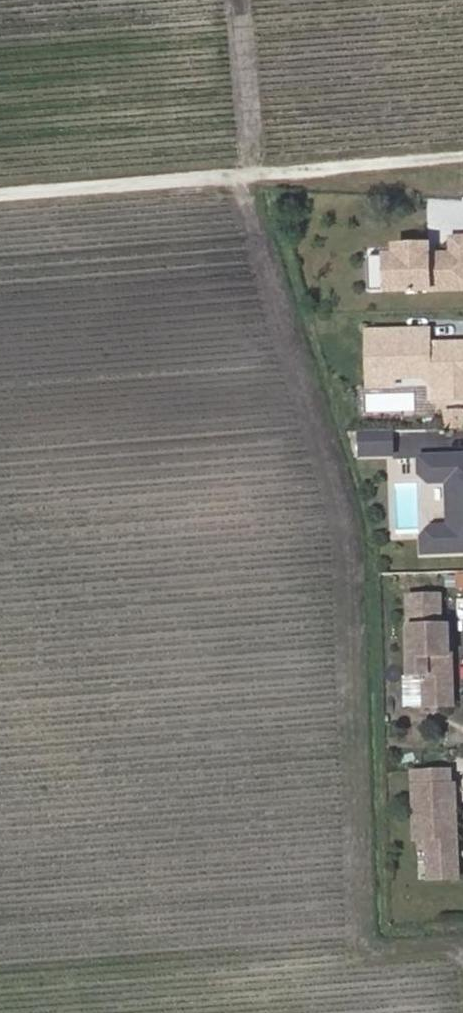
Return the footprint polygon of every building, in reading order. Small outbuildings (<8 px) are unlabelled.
[(404,257),(405,292),(462,290),(462,239),(452,239),(453,255),(438,255),(438,259),(429,260),(429,256),(404,257)] [(396,256),(429,256),(429,246),(396,247),(396,256)] [(387,292),(405,292),(404,257),(386,257),(387,292)] [(368,348),(377,355),(396,355),(404,362),(427,361),(435,369),(435,385),(462,384),(462,344),(448,344),(448,349),(430,350),(429,331),(368,332),(368,348)] [(364,429),(366,456),(403,452),(401,426),(364,429)] [(419,456),(419,477),(431,487),(446,487),(447,527),(431,528),(421,538),(422,558),(462,556),(462,455),(419,456)] [(406,612),(406,627),(438,626),(437,611),(406,612)] [(426,706),(455,705),(452,641),(439,642),(438,626),(406,627),(408,675),(425,675),(426,706)] [(455,705),(426,706),(427,721),(455,720),(455,705)] [(433,842),(433,869),(461,868),(459,792),(440,792),(440,789),(431,789),(431,772),(421,773),(423,842),(433,842)] [(440,792),(459,792),(459,772),(431,772),(431,789),(440,789),(440,792)] [(433,883),(462,883),(461,868),(433,869),(433,883)]
